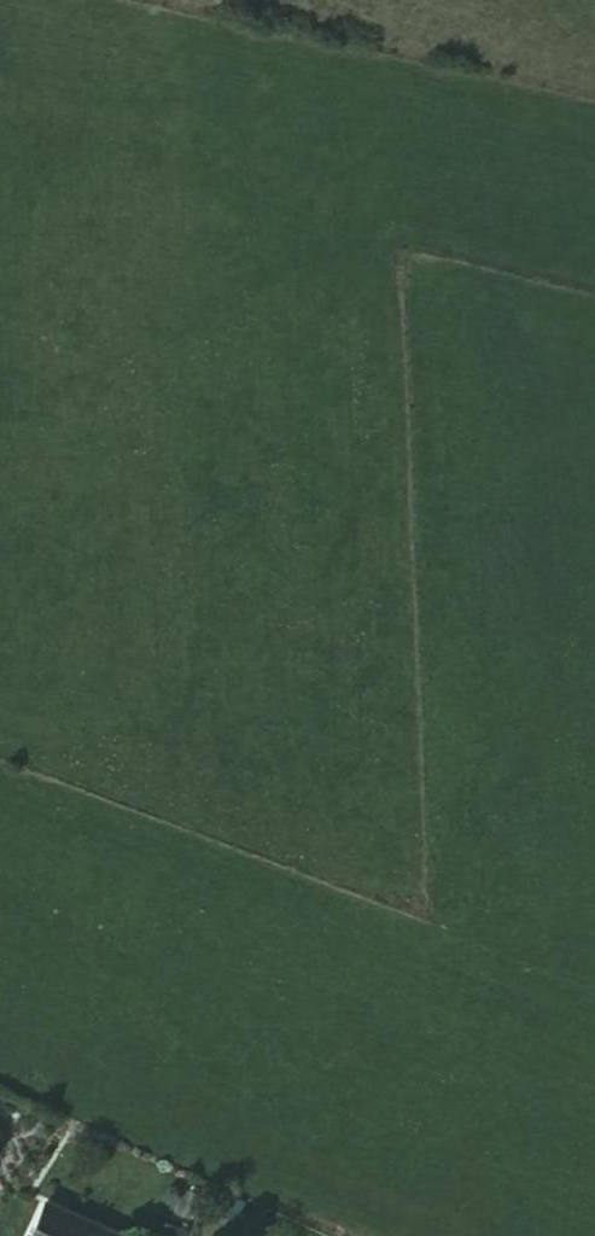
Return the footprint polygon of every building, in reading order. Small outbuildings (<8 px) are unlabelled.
[(19,1203),(5,1235),(92,1235),(19,1203)]
